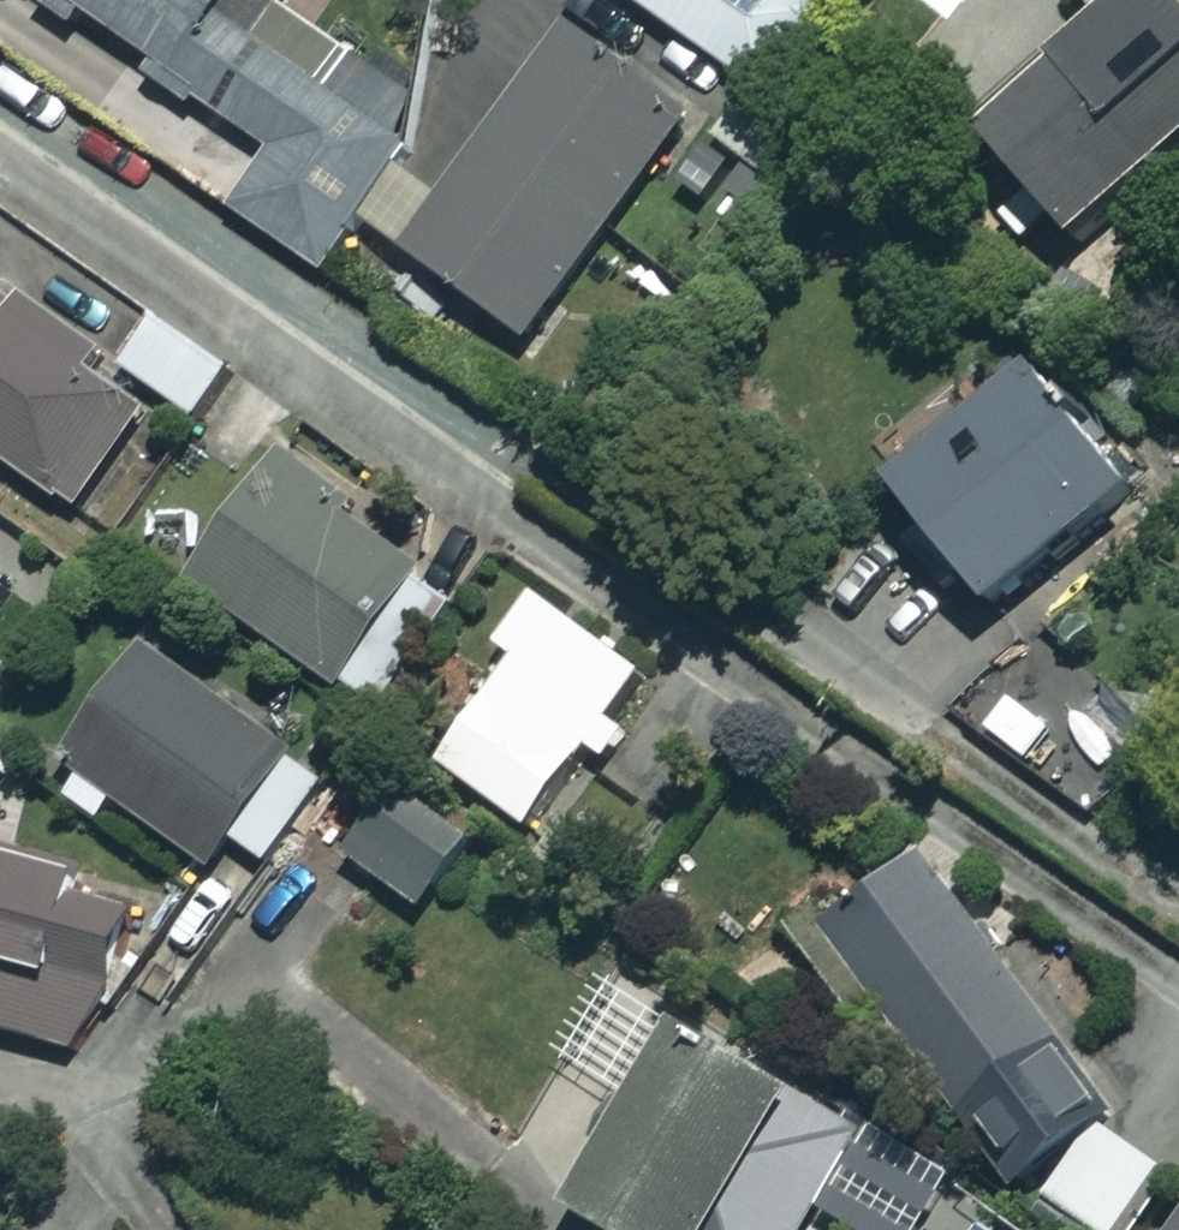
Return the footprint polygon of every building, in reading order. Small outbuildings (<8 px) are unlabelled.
[(152,69),(144,80),(192,116),(201,105),(269,155),(230,209),(318,273),(358,219),(520,339),(685,117),(526,0),(454,0),(430,33),(393,6),(329,93),(255,39),(284,0),(34,0),(32,3),(70,31),(81,16),(152,69)] [(760,93),(820,10),(807,0),(632,0),(760,93)] [(1169,0),(1118,0),(972,135),(1069,240),(1178,138),(1178,11),(1169,0)] [(797,154),(748,107),(717,140),(766,186),(797,154)] [(0,282),(0,461),(76,513),(145,412),(93,376),(108,354),(0,282)] [(226,367),(150,316),(116,366),(192,418),(226,367)] [(1119,492),(1016,370),(880,485),(983,607),(1119,492)] [(415,565),(274,464),(189,581),(329,683),(415,565)] [(9,583),(0,577),(0,596),(9,583)] [(577,752),(633,795),(659,760),(694,789),(728,753),(783,795),(831,732),(695,629),(653,686),(531,594),(493,643),(510,656),(443,745),(532,812),(577,752)] [(321,780),(139,648),(63,752),(83,767),(62,796),(86,814),(102,793),(201,865),(223,834),(262,863),(321,780)] [(1103,1113),(913,857),(793,946),(862,1039),(883,1023),(966,1135),(979,1125),(1018,1176),(1103,1113)] [(0,861),(0,1030),(80,1055),(127,899),(0,861)] [(670,1026),(564,1212),(596,1229),(895,1229),(928,1173),(670,1026)] [(1096,1121),(1038,1194),(1084,1229),(1131,1229),(1170,1180),(1096,1121)] [(1167,1229),(1178,1229),(1178,1214),(1167,1229)]
